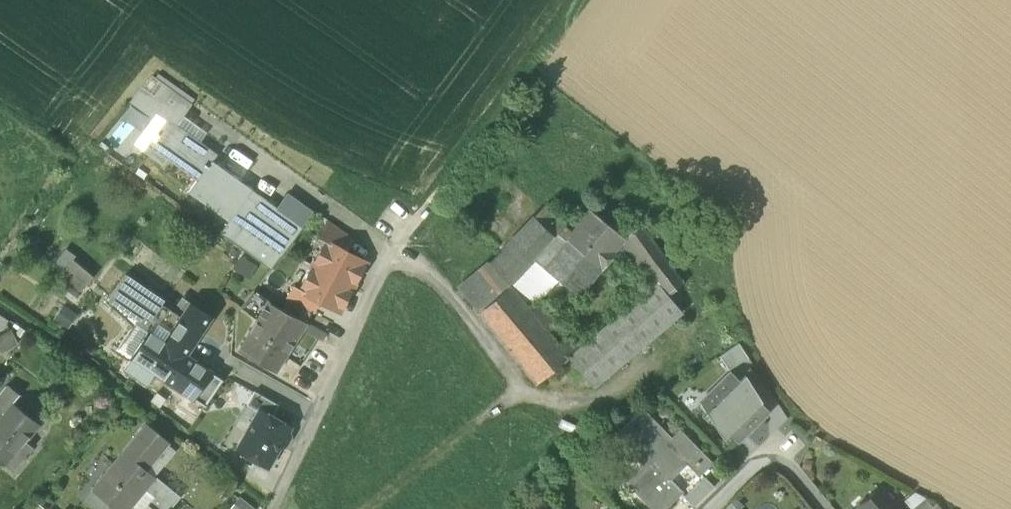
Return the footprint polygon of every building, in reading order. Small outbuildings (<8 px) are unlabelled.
[(152,74),(142,87),(183,116),(193,103),(152,74)] [(168,159),(198,181),(212,161),(217,154),(177,125),(183,116),(142,87),(133,97),(156,113),(133,143),(163,165),(168,159)] [(229,220),(241,228),(280,256),(302,226),(275,206),(212,161),(198,181),(189,192),(229,220)] [(286,191),(275,206),(302,226),(314,210),(286,191)] [(458,288),(478,311),(510,284),(534,260),(553,275),(546,284),(551,288),(558,294),(565,285),(579,296),(601,269),(558,234),(569,221),(568,220),(567,221),(548,202),(489,263),(458,288)] [(558,234),(601,269),(622,242),(626,238),(624,237),(590,208),(575,226),(569,221),(558,234)] [(219,233),(231,241),(241,228),(229,220),(219,233)] [(326,241),(345,251),(352,237),(329,221),(319,239),(326,242),(326,241)] [(646,275),(648,273),(668,261),(641,224),(624,237),(626,238),(622,242),(646,275)] [(270,269),(280,256),(241,228),(231,241),(270,269)] [(326,242),(313,266),(352,286),(365,262),(345,251),(326,241),(326,242)] [(65,249),(50,266),(79,291),(94,275),(65,249)] [(248,277),(256,264),(241,254),(232,267),(248,277)] [(569,355),(580,347),(540,299),(551,288),(546,284),(553,275),(534,260),(510,284),(560,344),(569,355)] [(648,273),(656,282),(667,296),(668,295),(684,283),(668,261),(648,273)] [(339,311),(352,286),(313,266),(301,289),(300,290),(318,300),(339,311)] [(135,323),(148,332),(148,331),(165,342),(191,303),(182,297),(177,304),(181,307),(178,310),(125,274),(109,298),(138,318),(135,323)] [(580,347),(569,355),(568,357),(594,387),(682,312),(668,295),(667,296),(656,282),(580,347)] [(560,344),(510,284),(478,311),(527,371),(560,344)] [(294,286),(287,300),(312,313),(318,300),(300,290),(301,289),(294,286)] [(270,303),(270,301),(254,291),(241,308),(258,319),(239,351),(275,372),(302,330),(307,323),(282,310),(270,303)] [(312,313),(287,300),(282,310),(307,323),(312,313)] [(211,316),(191,303),(165,342),(148,331),(148,332),(131,357),(193,398),(211,372),(185,355),(211,316)] [(326,333),(307,323),(302,330),(322,341),(326,333)] [(18,341),(9,327),(0,333),(0,350),(1,352),(18,341)] [(739,342),(720,356),(728,369),(748,357),(739,342)] [(569,355),(560,344),(527,371),(537,383),(568,357),(569,355)] [(193,398),(204,406),(222,379),(211,372),(193,398)] [(719,423),(736,440),(768,410),(732,373),(704,400),(723,419),(719,423)] [(2,412),(11,401),(13,402),(19,394),(8,385),(0,396),(0,411),(2,412)] [(222,387),(224,406),(240,405),(239,386),(222,387)] [(259,410),(272,417),(279,405),(254,391),(247,405),(259,412),(259,410)] [(700,403),(719,423),(723,419),(704,400),(700,403)] [(11,470),(24,454),(18,449),(39,424),(13,402),(11,401),(2,412),(0,415),(0,461),(5,465),(5,464),(11,470)] [(235,425),(247,432),(259,412),(247,405),(235,425)] [(657,508),(665,508),(682,493),(667,478),(685,461),(699,475),(712,463),(690,441),(688,443),(677,432),(668,440),(652,423),(655,420),(643,409),(615,436),(627,448),(631,443),(648,461),(628,480),(657,508)] [(237,449),(268,466),(290,428),(272,417),(259,410),(259,412),(247,432),(237,449)] [(145,489),(154,497),(155,497),(164,485),(146,470),(167,444),(168,445),(169,443),(145,423),(134,437),(135,438),(93,490),(91,489),(91,490),(105,502),(99,508),(129,508),(145,489)] [(698,479),(686,464),(671,475),(683,490),(698,479)] [(683,497),(693,507),(714,487),(704,477),(683,497)] [(178,497),(164,485),(155,497),(154,497),(144,508),(168,508),(178,497)] [(879,488),(863,502),(869,508),(898,508),(879,488)] [(229,508),(250,508),(252,506),(238,496),(229,508)] [(932,507),(925,498),(912,508),(930,508),(932,507)]
